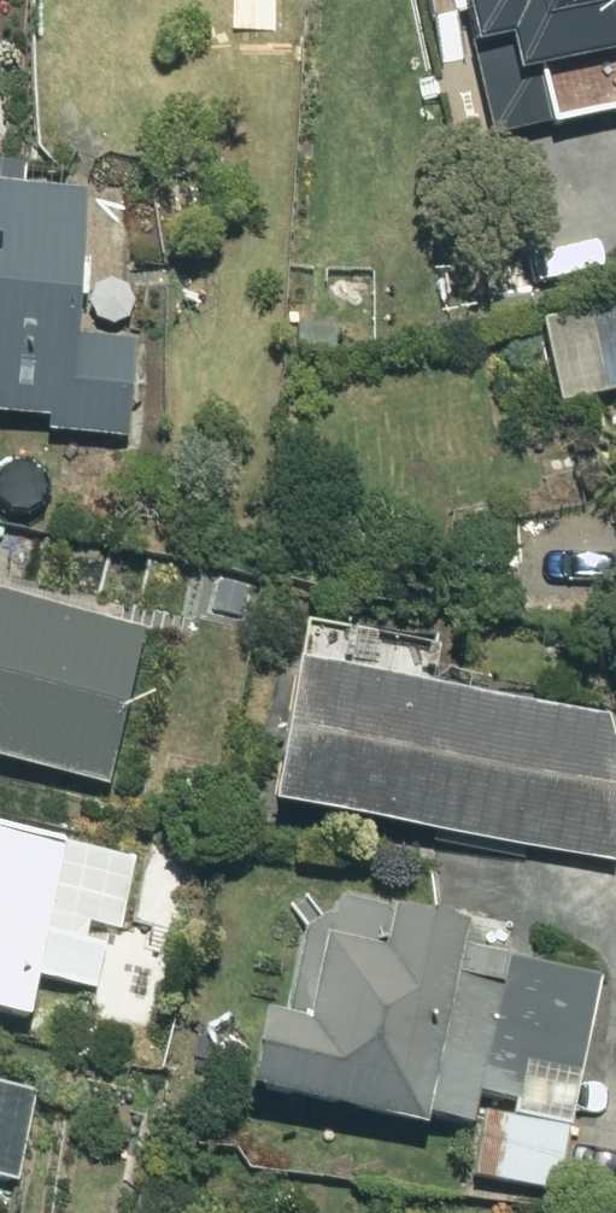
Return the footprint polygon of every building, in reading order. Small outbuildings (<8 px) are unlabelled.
[(490,139),(615,111),(615,0),(463,0),(490,139)] [(46,419),(46,434),(125,440),(133,341),(72,337),(84,193),(0,187),(0,415),(46,419)] [(590,312),(607,394),(615,392),(615,307),(590,312)] [(292,328),(292,348),(335,349),(336,330),(292,328)] [(104,786),(140,630),(0,598),(0,763),(104,786)] [(273,807),(615,865),(615,861),(615,751),(608,720),(296,669),(273,807)] [(26,1021),(35,978),(94,990),(103,945),(84,941),(87,924),(121,930),(135,858),(0,831),(0,1016),(26,1021)] [(256,1019),(241,1097),(422,1133),(425,1119),(473,1130),(480,1097),(514,1103),(511,1121),(485,1116),(473,1179),(556,1196),(601,980),(458,950),(462,928),(390,915),(383,955),(320,943),(303,1028),(256,1019)]
